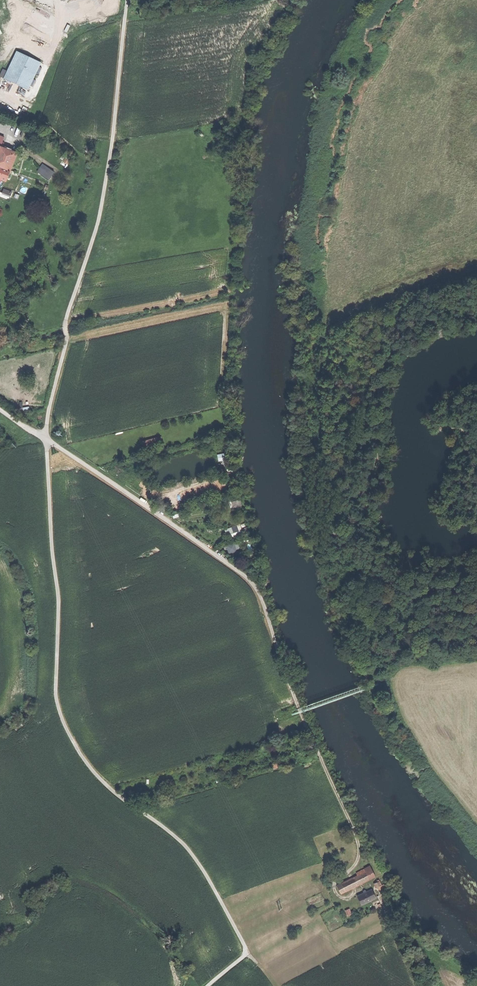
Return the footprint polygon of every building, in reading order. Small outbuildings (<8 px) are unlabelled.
[(27,56),(12,50),(1,77),(16,84),(27,56)] [(0,151),(0,166),(12,170),(18,153),(2,146),(0,151)] [(3,176),(2,178),(8,180),(12,170),(0,166),(0,174),(3,176)] [(46,170),(43,174),(50,179),(55,171),(48,166),(46,170)] [(163,435),(144,441),(146,449),(165,444),(163,435)] [(231,452),(223,453),(225,470),(233,469),(231,452)] [(230,539),(245,533),(241,524),(227,529),(230,539)] [(229,551),(229,554),(237,553),(236,548),(235,545),(228,547),(229,551)] [(352,876),(353,878),(357,885),(375,876),(370,867),(352,876)] [(337,886),(341,893),(357,885),(353,878),(337,886)] [(372,890),(367,892),(371,901),(376,899),(372,890)] [(360,901),(361,905),(371,901),(367,892),(357,896),(360,901)]
